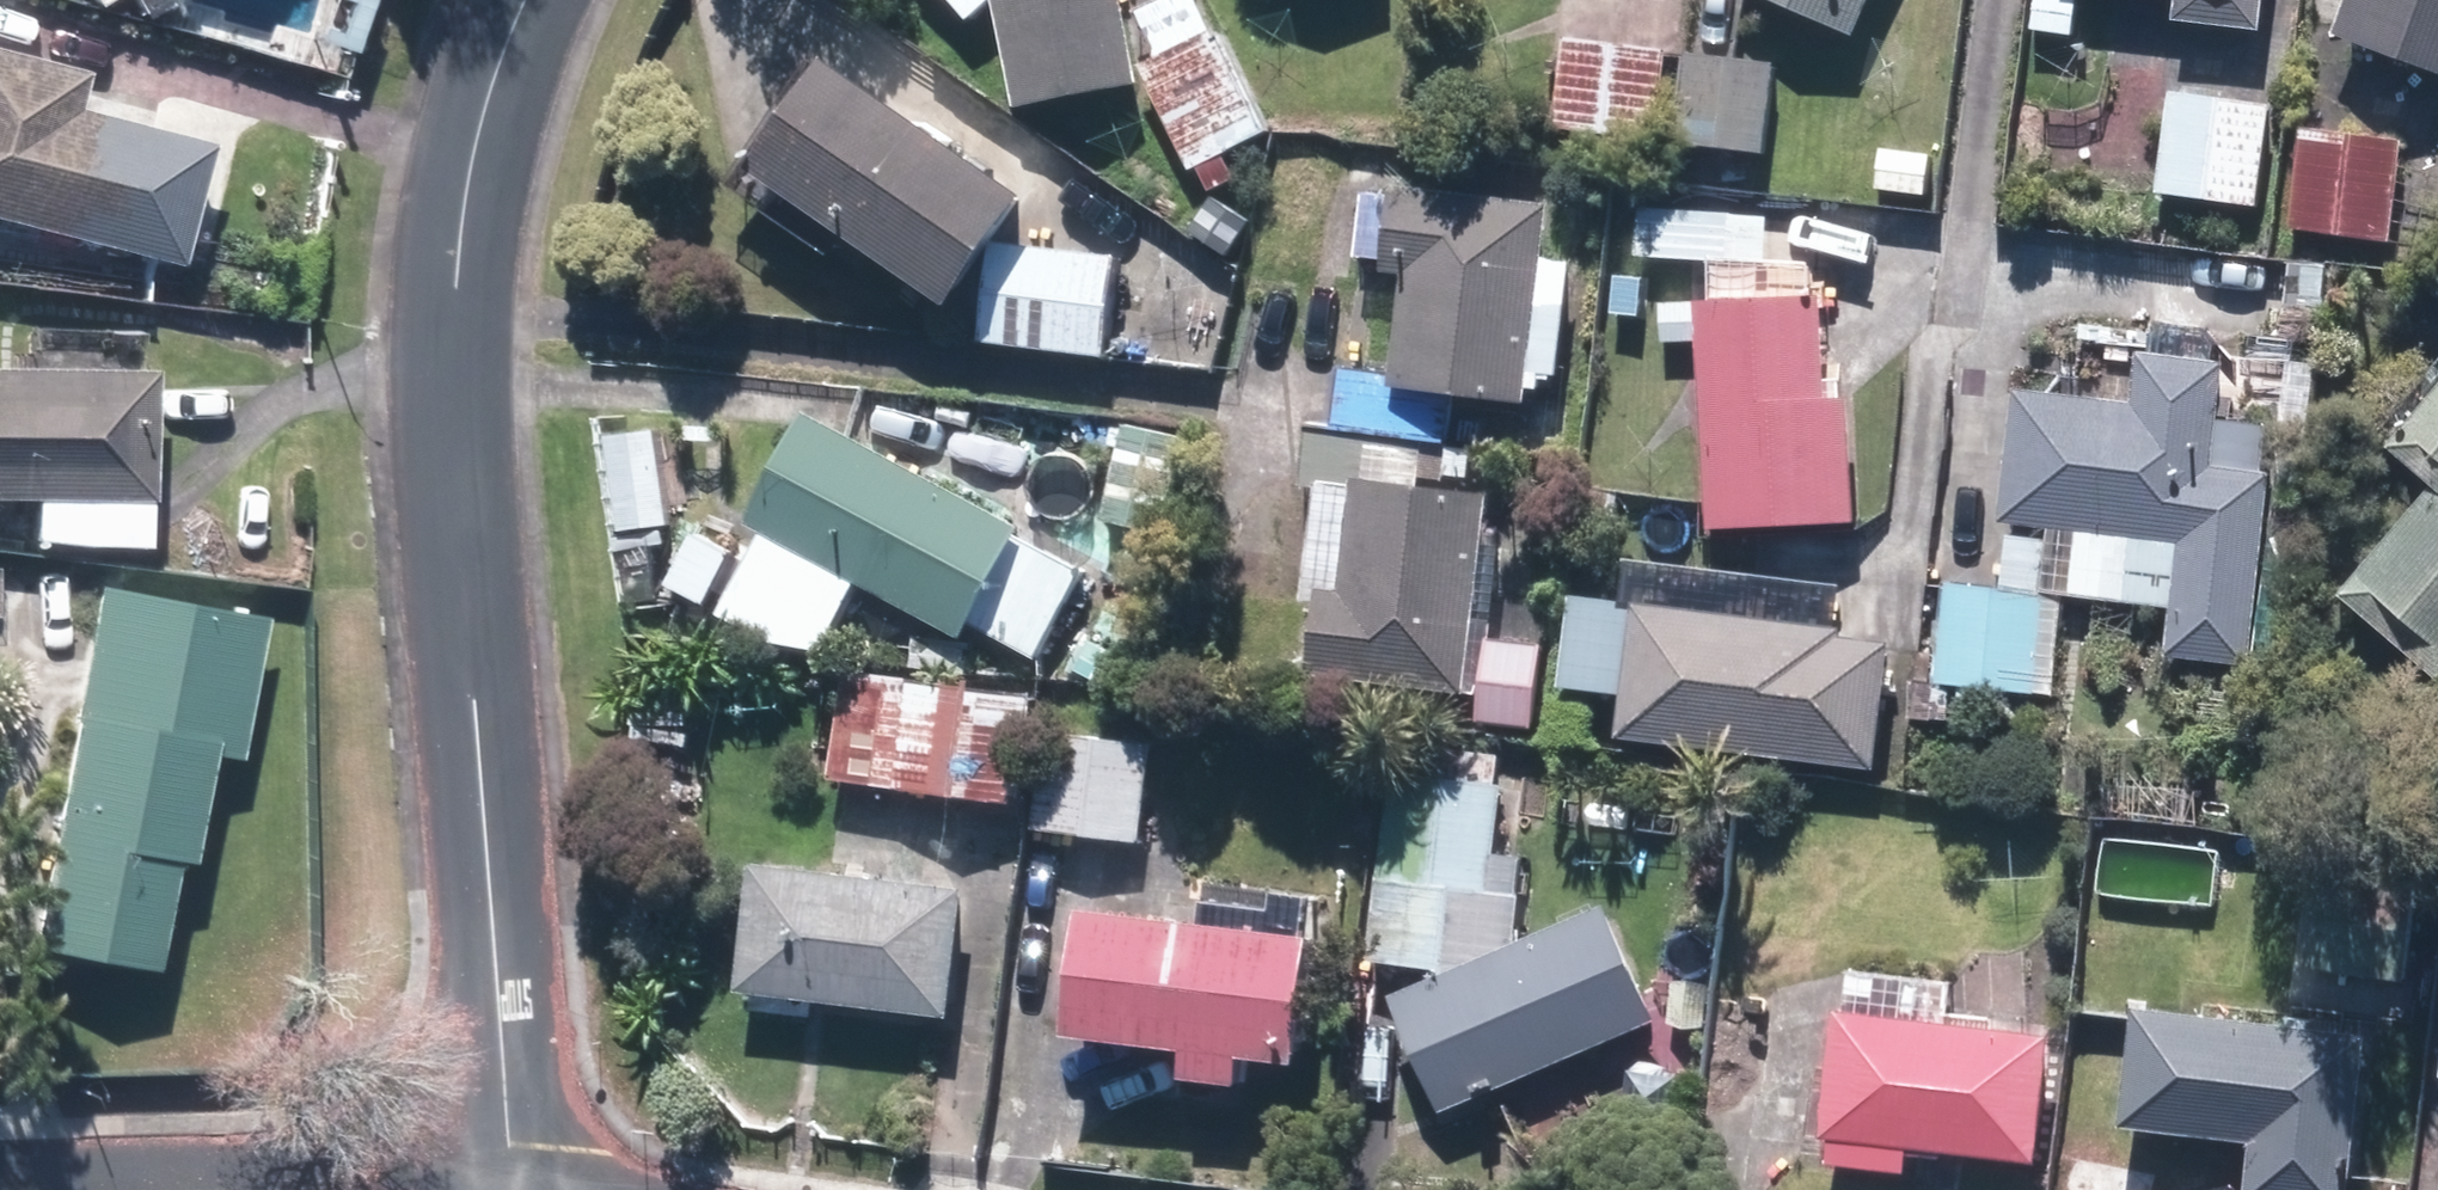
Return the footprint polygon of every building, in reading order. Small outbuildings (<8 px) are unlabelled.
[(985,12),(997,0),(975,0),(985,12)] [(1026,99),(1152,76),(1200,166),(1284,122),(1227,13),(1214,19),(1204,0),(1175,0),(1149,13),(1166,45),(1150,53),(1140,0),(1008,0),(1026,99)] [(1867,21),(1876,0),(1818,0),(1867,21)] [(2033,24),(2090,31),(2093,0),(2036,0),(2033,24)] [(2189,16),(2277,23),(2279,0),(2190,0),(2189,16)] [(2342,14),(2437,52),(2437,0),(2347,0),(2342,14)] [(1676,36),(1566,32),(1563,126),(1673,130),(1676,36)] [(1788,52),(1692,43),(1683,143),(1779,151),(1788,52)] [(89,71),(0,49),(0,214),(182,259),(212,136),(81,104),(89,71)] [(813,52),(734,171),(938,306),(1017,186),(813,52)] [(2283,85),(2176,74),(2165,191),(2272,201),(2283,85)] [(2406,129),(2302,117),(2291,224),(2396,235),(2406,129)] [(1931,195),(1936,146),(1883,140),(1878,189),(1931,195)] [(1584,256),(1555,253),(1560,200),(1373,184),(1366,256),(1418,261),(1408,367),(1346,361),(1340,427),(1373,430),(1568,447),(1584,256)] [(1646,200),(1644,252),(1783,257),(1786,206),(1646,200)] [(1112,256),(989,241),(978,338),(1100,353),(1112,256)] [(1710,298),(1667,300),(1669,338),(1712,337),(1718,520),(1835,516),(1835,523),(1865,521),(1860,382),(1840,383),(1836,286),(1710,291),(1710,298)] [(34,365),(0,363),(0,491),(40,492),(38,536),(151,540),(158,370),(95,367),(96,341),(35,338),(34,365)] [(2147,346),(2143,390),(2020,379),(2002,575),(2182,591),(2176,654),(2262,661),(2279,467),(2234,463),(2243,355),(2147,346)] [(2407,430),(2437,460),(2437,397),(2407,430)] [(745,524),(763,534),(718,615),(812,666),(856,585),(963,643),(970,631),(1025,662),(1073,574),(1018,544),(1026,529),(808,409),(745,524)] [(652,430),(596,439),(611,533),(667,523),(652,430)] [(1500,526),(1503,484),(1373,477),(1373,432),(1309,430),(1306,482),(1317,482),(1310,593),(1326,594),(1321,671),(1481,680),(1486,603),(1511,604),(1515,527),(1500,526)] [(2346,577),(2437,665),(2437,481),(2346,577)] [(731,552),(693,532),(662,591),(700,611),(731,552)] [(177,854),(194,857),(215,747),(247,753),(274,612),(106,579),(36,937),(156,961),(177,854)] [(2075,586),(1949,579),(1944,682),(2069,688),(2075,586)] [(1643,605),(1631,733),(1889,756),(1900,628),(1643,605)] [(1552,638),(1496,637),(1495,717),(1551,718),(1552,638)] [(828,672),(816,779),(1013,803),(1026,696),(828,672)] [(1146,743),(1038,732),(1028,830),(1136,841),(1146,743)] [(1383,944),(1456,952),(1464,883),(1509,888),(1524,756),(1406,743),(1383,944)] [(2427,865),(2324,853),(2311,974),(2413,985),(2427,865)] [(975,880),(766,861),(755,986),(963,1005),(975,880)] [(1674,1009),(1620,891),(1413,985),(1466,1102),(1674,1009)] [(1088,1022),(1201,1034),(1197,1065),(1260,1071),(1263,1040),(1324,1047),(1336,923),(1101,898),(1088,1022)] [(1950,1009),(1953,969),(1851,962),(1836,1161),(1921,1168),(1923,1140),(2056,1150),(2066,1018),(1950,1009)] [(2132,1111),(2258,1127),(2251,1189),(2370,1189),(2391,1022),(2147,991),(2132,1111)]
